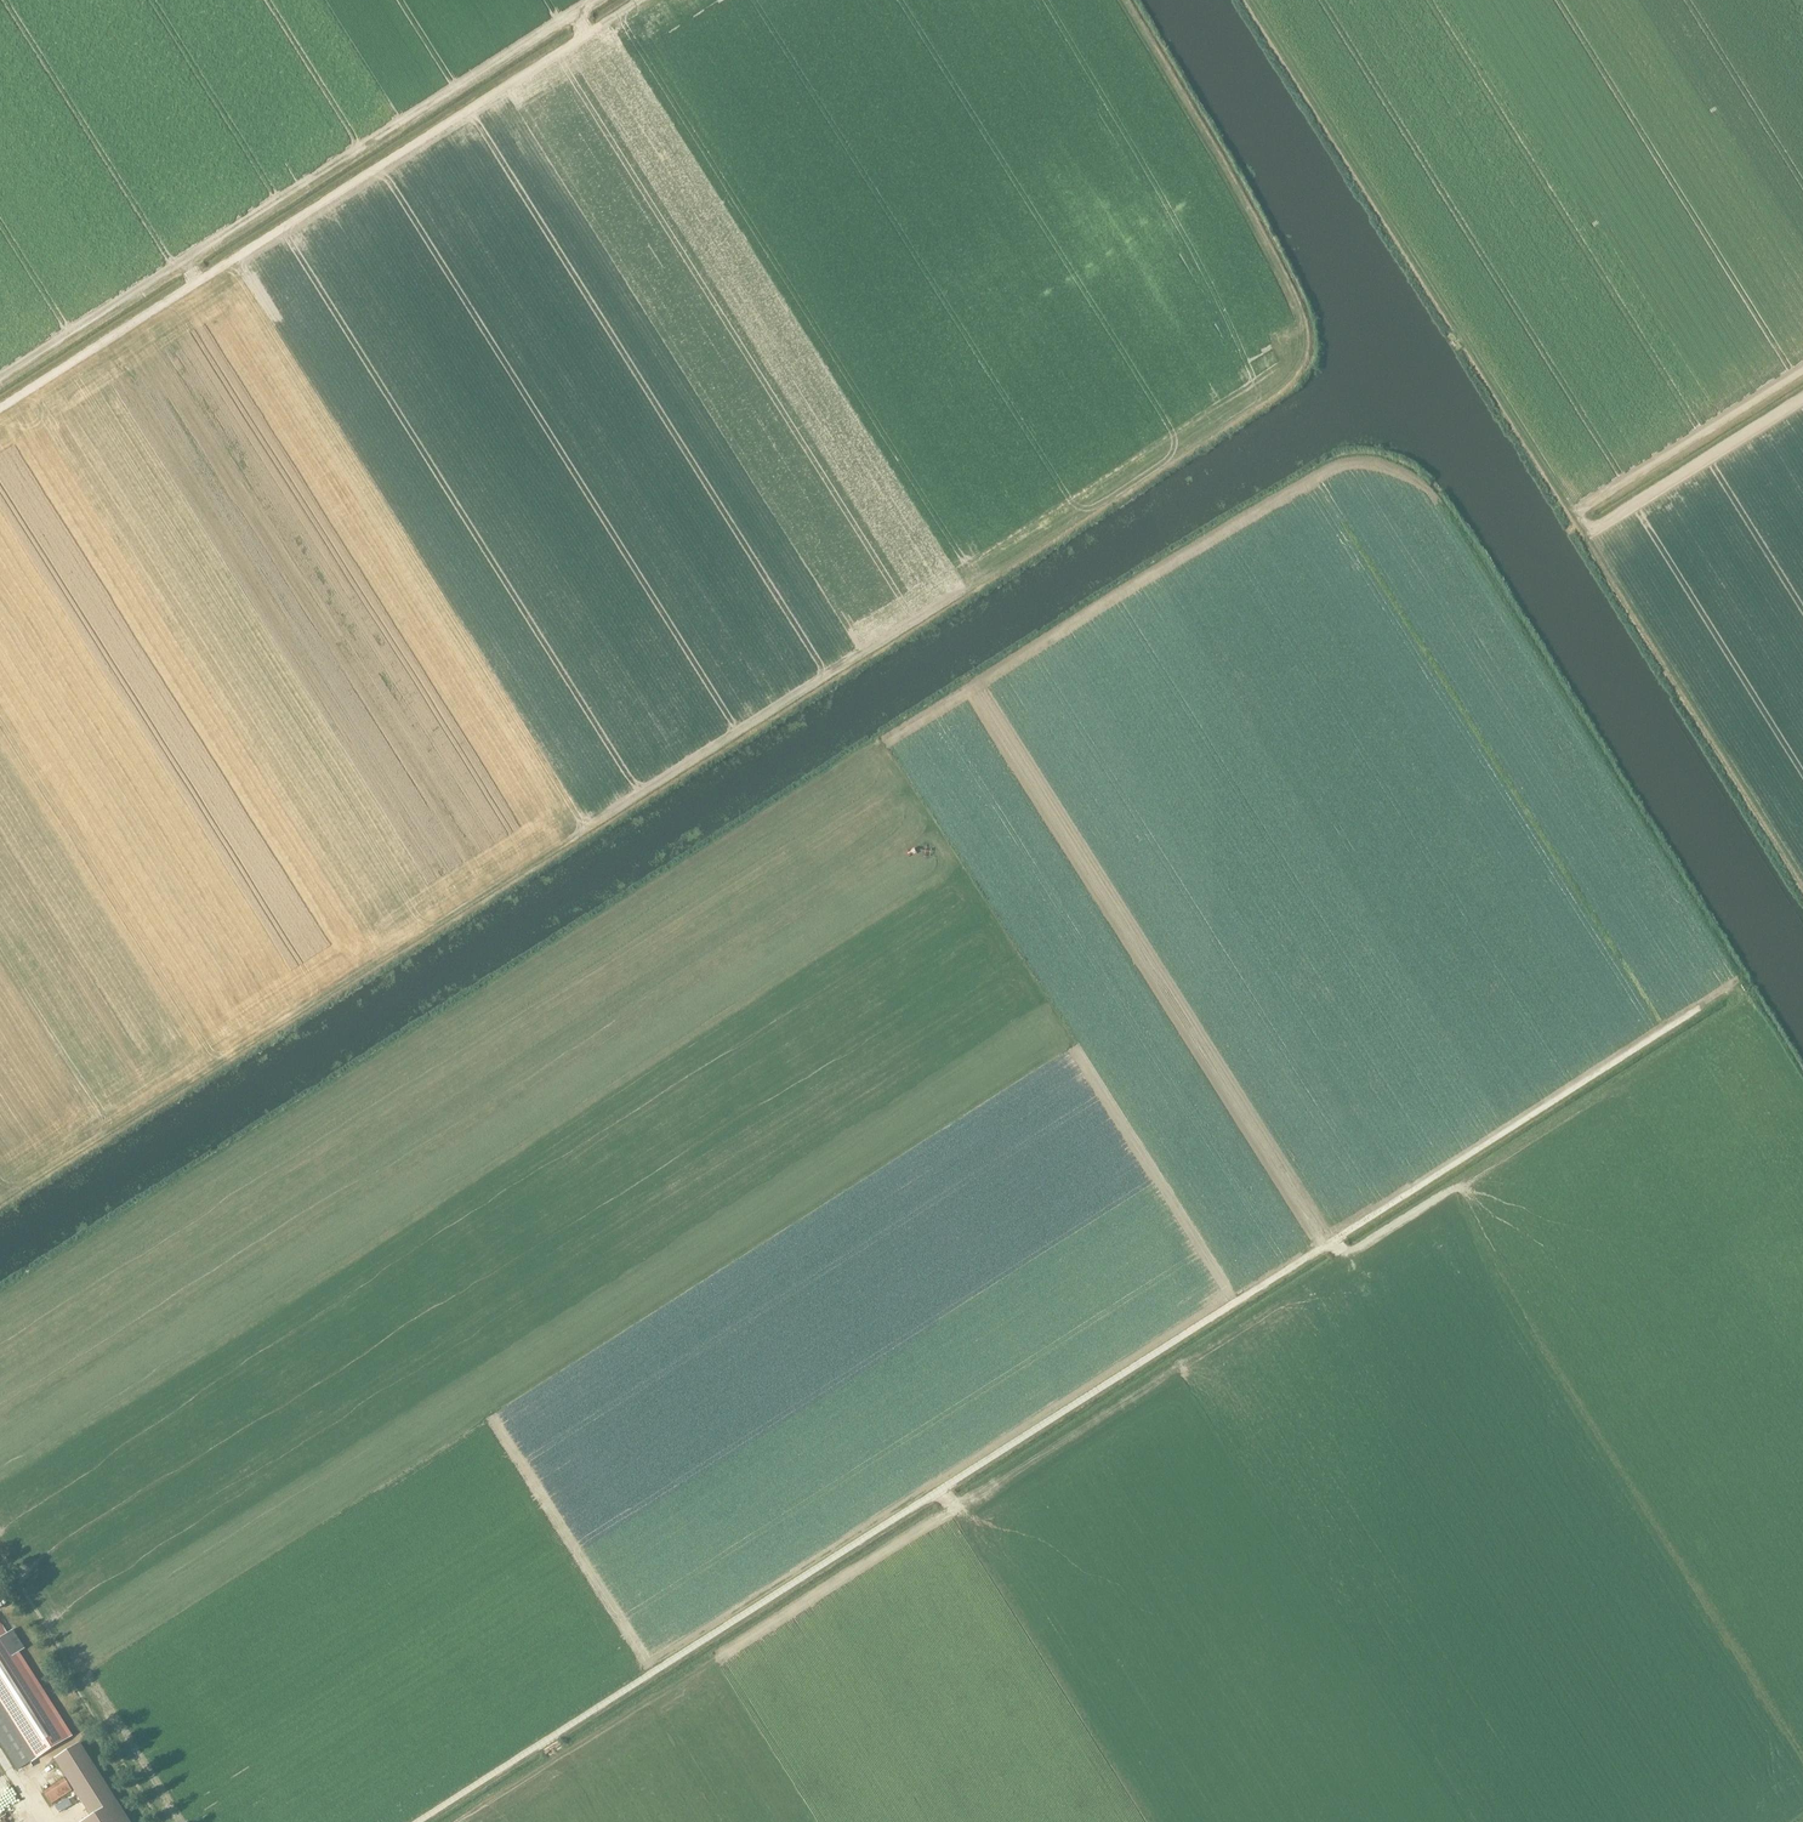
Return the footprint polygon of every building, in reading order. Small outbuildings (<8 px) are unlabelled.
[(18,1653),(24,1649),(12,1630),(6,1634),(0,1625),(0,1745),(16,1771),(71,1737),(18,1653)] [(79,1744),(54,1759),(90,1817),(82,1821),(129,1821),(79,1744)] [(33,1780),(39,1790),(61,1776),(54,1766),(33,1780)] [(17,1798),(0,1767),(0,1808),(17,1798)] [(51,1803),(71,1790),(64,1779),(44,1792),(51,1803)]
